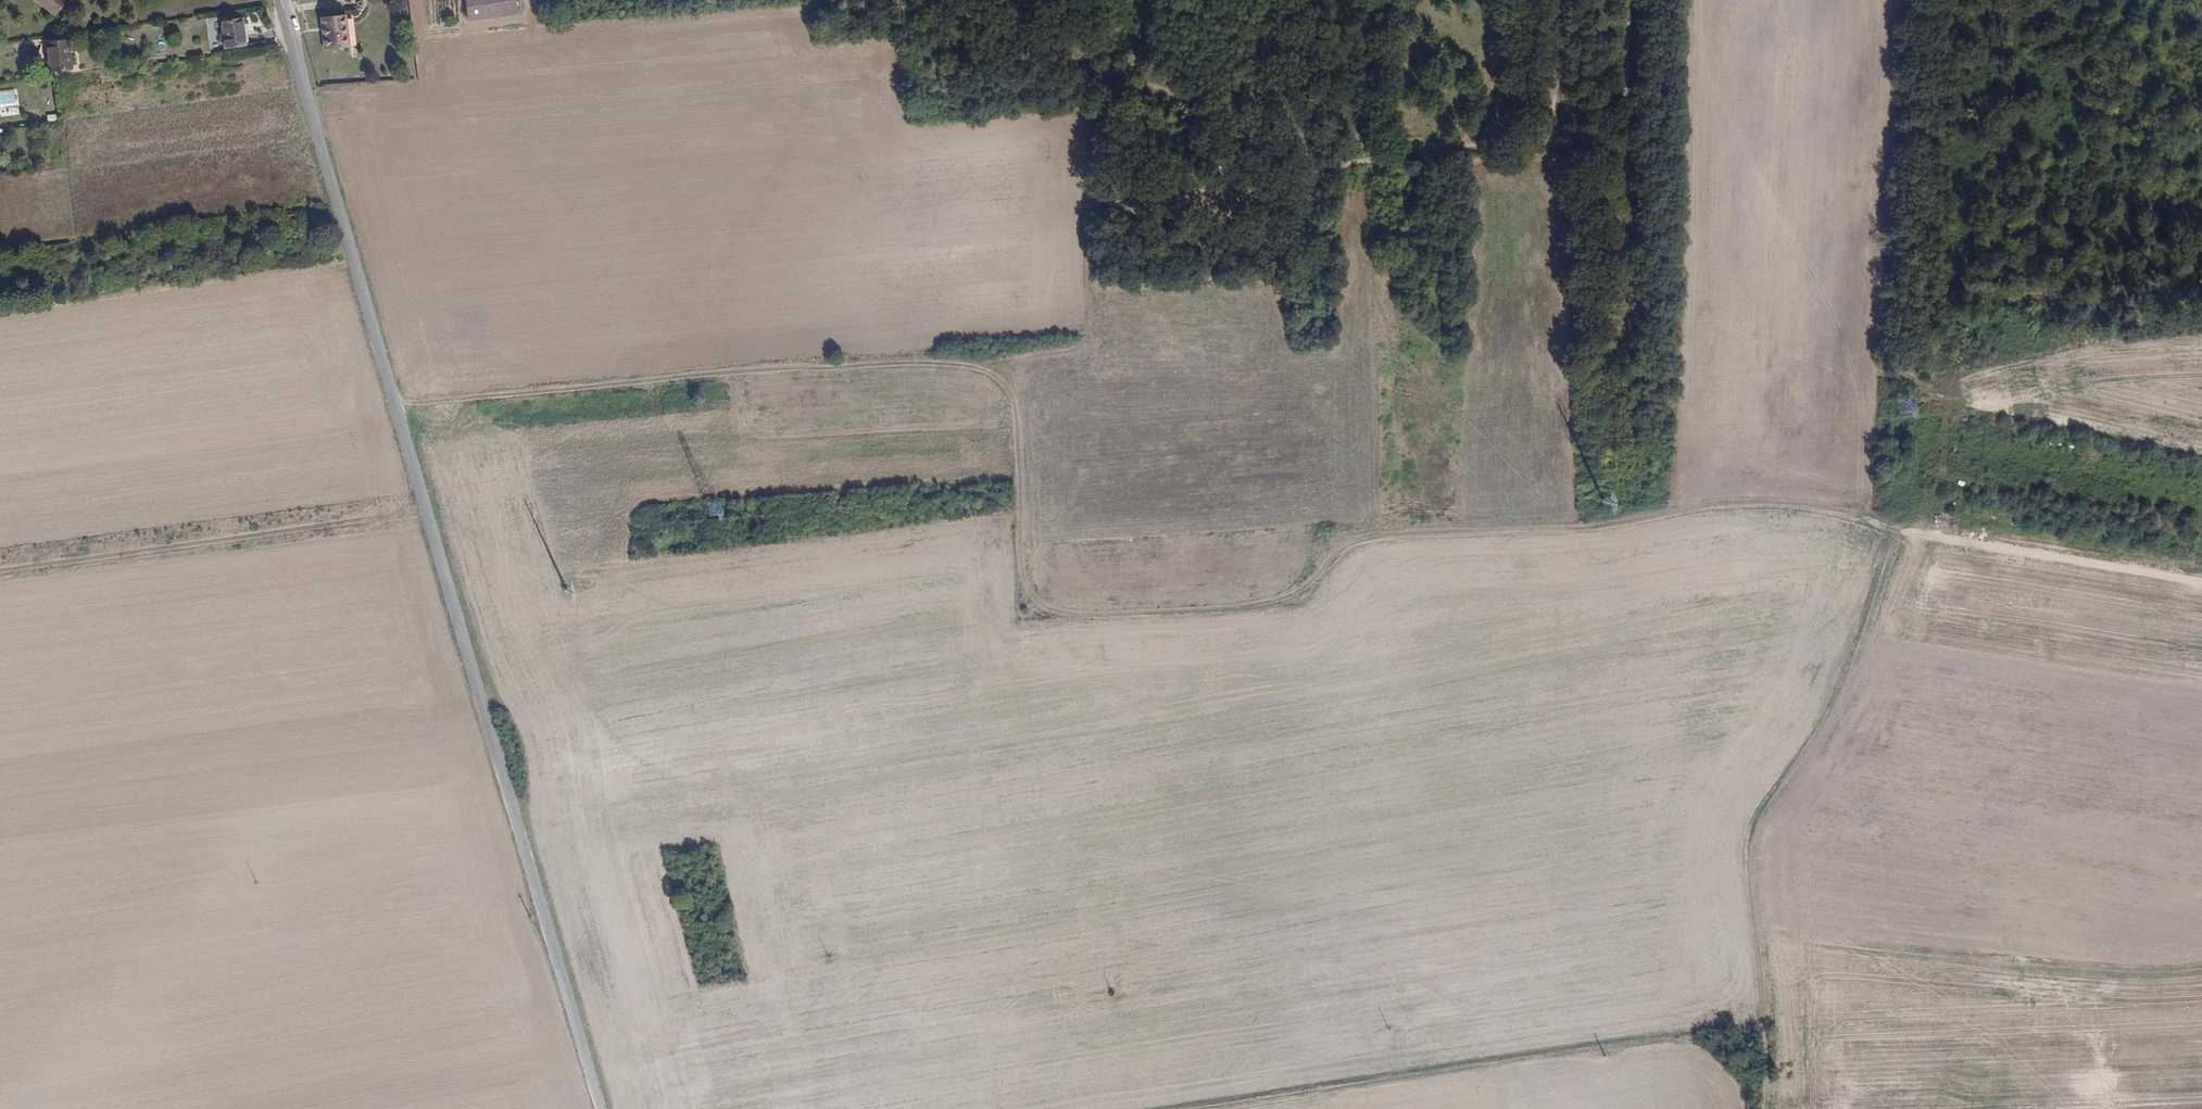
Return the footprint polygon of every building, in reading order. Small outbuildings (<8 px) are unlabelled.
[(491,0),(463,0),(465,20),(493,18),(491,0)] [(493,18),(513,16),(512,0),(491,0),(493,18)] [(239,9),(219,11),(223,35),(242,32),(239,9)] [(69,25),(45,27),(49,61),(73,59),(69,25)] [(349,25),(319,28),(321,60),(351,57),(349,25)] [(41,108),(27,109),(28,123),(42,122),(41,108)]
